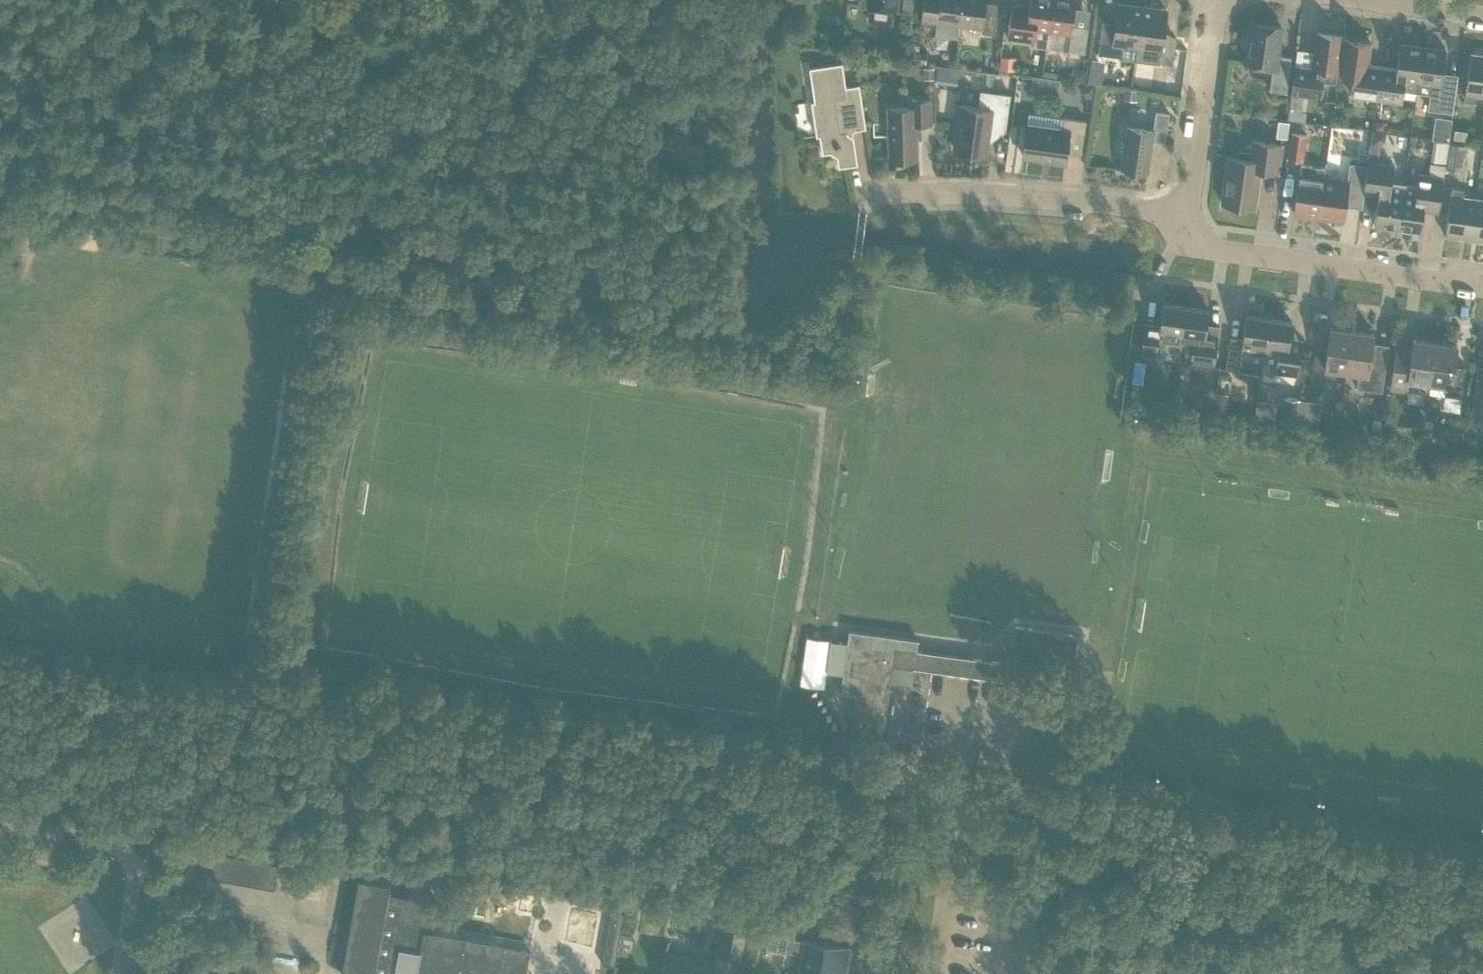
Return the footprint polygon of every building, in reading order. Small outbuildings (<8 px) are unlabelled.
[(868,5),(870,5),(868,21),(892,24),(894,9),(896,9),(898,0),(868,0),(868,5)] [(958,37),(958,34),(960,24),(963,0),(924,0),(921,22),(936,24),(935,34),(958,37)] [(960,24),(982,27),(981,32),(994,34),(998,4),(986,3),(986,0),(963,0),(960,24)] [(1046,47),(1053,0),(1030,0),(1029,6),(1012,3),(1007,37),(1034,40),(1034,45),(1046,47)] [(1046,47),(1085,52),(1090,9),(1075,7),(1076,0),(1053,0),(1046,47)] [(1123,43),(1137,45),(1142,7),(1118,3),(1114,31),(1101,29),(1097,53),(1121,57),(1123,43)] [(1167,10),(1142,7),(1137,45),(1161,48),(1159,62),(1172,64),(1176,39),(1163,38),(1167,10)] [(1277,53),(1281,25),(1251,20),(1246,61),(1273,65),(1269,88),(1286,91),(1291,55),(1277,53)] [(1336,83),(1337,74),(1342,38),(1342,35),(1316,31),(1312,69),(1296,67),(1292,93),(1302,94),(1320,97),(1322,81),(1336,83)] [(1371,42),(1342,38),(1337,74),(1354,76),(1352,95),(1376,98),(1379,70),(1367,68),(1371,42)] [(1402,102),(1403,102),(1404,90),(1416,92),(1418,80),(1419,73),(1423,46),(1399,43),(1395,72),(1380,70),(1376,98),(1402,102)] [(1426,121),(1451,124),(1457,80),(1442,78),(1446,49),(1423,46),(1419,73),(1418,80),(1416,92),(1429,94),(1426,121)] [(1295,60),(1310,60),(1310,47),(1294,47),(1295,60)] [(1010,68),(1011,53),(1000,51),(998,66),(1010,68)] [(1482,95),(1482,54),(1470,53),(1464,100),(1476,101),(1477,94),(1482,95)] [(857,164),(856,154),(853,136),(849,134),(852,130),(865,128),(859,84),(846,86),(842,62),(809,67),(815,103),(811,104),(816,135),(819,134),(822,153),(831,152),(837,156),(838,167),(857,164)] [(1070,77),(1082,77),(1082,63),(1069,64),(1070,77)] [(1042,81),(1055,81),(1056,69),(1042,69),(1042,81)] [(1092,86),(1082,84),(1082,87),(1082,89),(1086,95),(1091,95),(1092,86)] [(1010,94),(980,90),(978,107),(959,104),(953,146),(968,148),(967,152),(987,155),(991,128),(1005,130),(1010,94)] [(1292,93),(1289,117),(1299,119),(1302,94),(1292,93)] [(917,155),(916,123),(933,123),(932,97),(909,97),(909,107),(888,107),(889,156),(917,155)] [(1357,122),(1371,123),(1372,111),(1358,110),(1357,122)] [(1165,142),(1169,112),(1156,111),(1153,129),(1127,125),(1121,169),(1147,172),(1152,140),(1165,142)] [(1027,125),(1023,155),(1065,161),(1066,152),(1081,154),(1086,120),(1061,117),(1029,112),(1027,125)] [(1374,224),(1397,228),(1404,182),(1391,180),(1393,164),(1377,162),(1379,144),(1385,140),(1387,131),(1372,129),(1368,161),(1361,207),(1376,209),(1374,224)] [(1307,133),(1292,131),(1287,160),(1303,163),(1307,133)] [(1281,144),(1253,140),(1251,154),(1238,152),(1237,157),(1229,156),(1222,203),(1254,207),(1259,169),(1277,172),(1281,144)] [(1465,145),(1450,142),(1446,166),(1462,169),(1465,145)] [(1347,180),(1324,177),(1318,216),(1343,220),(1345,205),(1360,207),(1367,165),(1349,162),(1347,180)] [(1417,184),(1404,182),(1397,228),(1420,231),(1425,202),(1439,204),(1445,164),(1430,162),(1428,174),(1419,173),(1417,184)] [(1294,213),(1318,216),(1324,177),(1299,174),(1294,213)] [(1469,238),(1475,197),(1462,196),(1463,189),(1451,187),(1445,235),(1469,238)] [(1475,197),(1469,238),(1482,240),(1482,199),(1475,197)] [(1141,352),(1165,355),(1165,352),(1175,353),(1179,349),(1180,349),(1186,306),(1162,303),(1159,326),(1145,324),(1141,352)] [(1209,310),(1186,306),(1180,349),(1178,361),(1189,362),(1188,367),(1213,370),(1217,340),(1205,339),(1209,310)] [(1261,373),(1262,370),(1269,318),(1246,315),(1242,344),(1229,342),(1225,369),(1261,373)] [(1302,339),(1290,338),(1292,321),(1269,318),(1262,370),(1265,373),(1272,374),(1275,371),(1297,374),(1302,339)] [(1334,368),(1346,370),(1352,330),(1330,327),(1326,352),(1315,351),(1311,376),(1332,379),(1334,368)] [(1374,333),(1352,330),(1346,370),(1359,372),(1357,387),(1382,391),(1388,344),(1373,342),(1374,333)] [(1394,388),(1428,392),(1430,383),(1430,382),(1431,376),(1435,341),(1413,338),(1409,364),(1398,362),(1394,388)] [(1440,394),(1462,397),(1465,372),(1454,370),(1457,344),(1435,341),(1431,376),(1430,382),(1430,383),(1442,384),(1440,394)] [(1477,369),(1472,404),(1482,405),(1482,370),(1477,369)] [(1199,399),(1198,407),(1209,408),(1212,409),(1214,395),(1205,394),(1199,399)] [(1300,399),(1285,397),(1282,419),(1297,421),(1300,399)] [(918,639),(849,630),(843,675),(858,677),(851,730),(883,734),(891,680),(910,683),(912,667),(1005,680),(1007,662),(916,650),(918,639)] [(164,853),(175,855),(178,836),(167,834),(164,853)] [(274,889),(279,864),(216,853),(211,878),(274,889)] [(284,973),(508,973),(524,888),(419,869),(416,885),(329,869),(318,932),(292,928),(284,973)] [(1336,913),(1351,917),(1354,905),(1339,902),(1336,913)] [(624,956),(622,908),(602,909),(604,957),(624,956)] [(849,945),(795,936),(798,919),(772,914),(767,945),(804,952),(800,973),(837,973),(838,969),(844,970),(849,945)]
